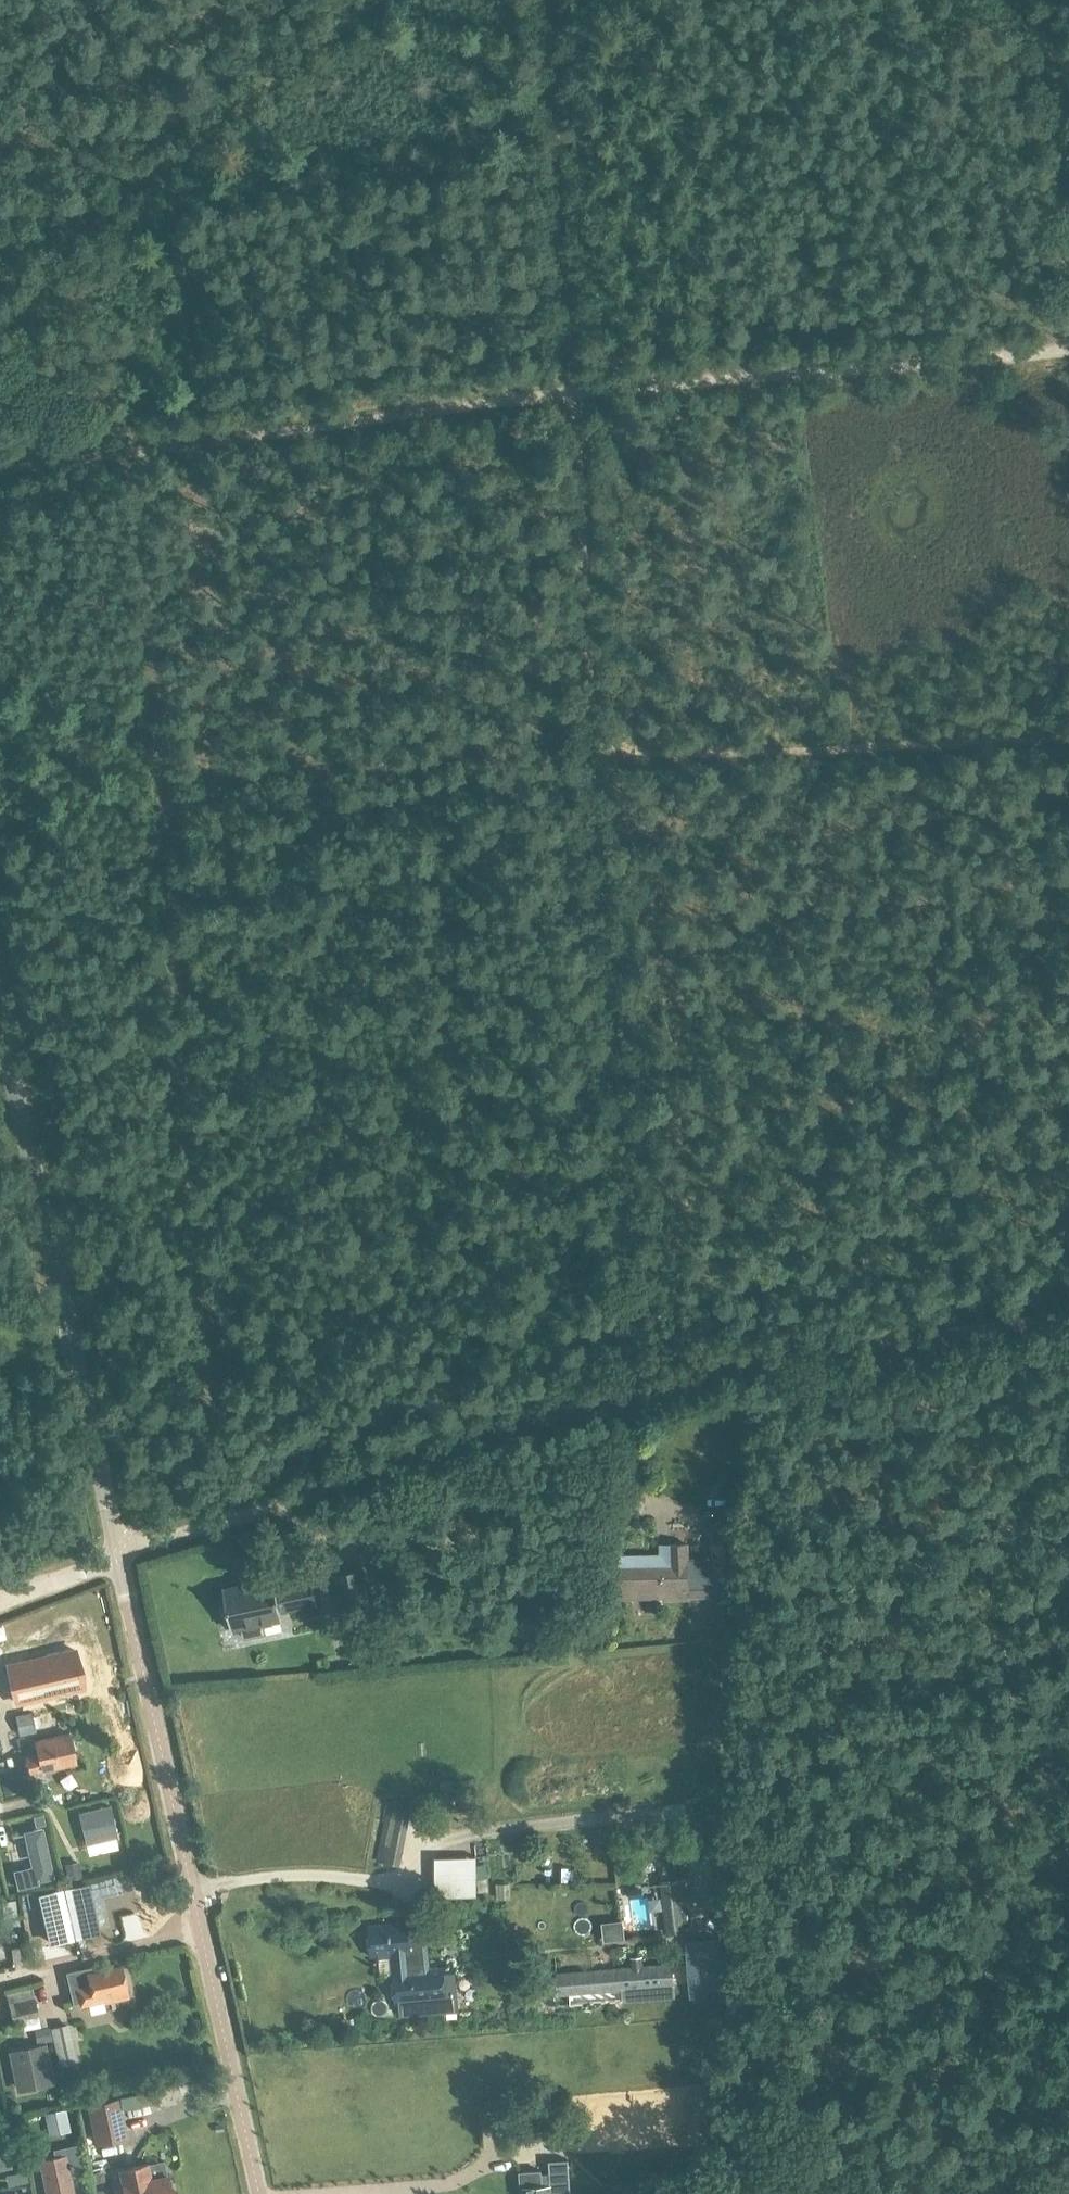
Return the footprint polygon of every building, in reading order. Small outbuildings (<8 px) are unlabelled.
[(711,1522),(691,1523),(692,1533),(711,1532),(711,1522)] [(616,1597),(742,1596),(742,1551),(712,1551),(712,1559),(690,1559),(690,1543),(661,1544),(661,1554),(616,1555),(616,1597)] [(367,1589),(362,1568),(333,1574),(341,1613),(370,1606),(367,1589)] [(263,1622),(280,1619),(280,1617),(282,1617),(280,1610),(316,1604),(312,1580),(275,1587),(274,1579),(223,1588),(226,1605),(221,1607),(225,1626),(230,1625),(231,1630),(242,1628),(244,1637),(265,1633),(263,1622)] [(383,1586),(367,1589),(370,1606),(387,1603),(383,1586)] [(74,1650),(24,1662),(32,1699),(83,1688),(74,1650)] [(27,1714),(16,1716),(20,1734),(30,1732),(27,1714)] [(69,1733),(34,1740),(37,1753),(25,1755),(28,1773),(75,1764),(69,1733)] [(15,1738),(16,1749),(34,1747),(33,1736),(15,1738)] [(13,1777),(1,1779),(5,1794),(16,1792),(13,1777)] [(111,1805),(79,1813),(87,1845),(119,1837),(111,1805)] [(44,1814),(34,1816),(36,1826),(46,1824),(44,1814)] [(32,1867),(15,1871),(18,1886),(35,1882),(55,1878),(43,1827),(24,1832),(32,1867)] [(402,1847),(381,1844),(379,1859),(400,1863),(402,1847)] [(79,1861),(65,1864),(68,1880),(83,1877),(79,1861)] [(124,1890),(120,1874),(113,1876),(116,1891),(124,1890)] [(688,1877),(661,1880),(663,1902),(690,1899),(688,1877)] [(95,1931),(85,1886),(60,1892),(70,1937),(95,1931)] [(643,1888),(628,1889),(629,1898),(644,1897),(643,1888)] [(60,1892),(42,1897),(53,1941),(70,1937),(60,1892)] [(682,1915),(665,1917),(667,1935),(686,1932),(685,1928),(694,1927),(691,1906),(681,1907),(682,1915)] [(626,1934),(641,1931),(637,1910),(622,1913),(626,1934)] [(407,1925),(369,1927),(371,1956),(392,1955),(395,2004),(399,2003),(400,2003),(400,2015),(458,2009),(455,1968),(443,1969),(426,1970),(423,1924),(407,1925)] [(704,1951),(686,1953),(691,2002),(724,1998),(718,1939),(703,1941),(704,1951)] [(672,1999),(672,1975),(672,1964),(556,1972),(558,1995),(622,1990),(623,2002),(672,1999)] [(105,2002),(127,1997),(120,1965),(92,1971),(92,1968),(68,1973),(74,2002),(79,2001),(80,2005),(105,2000),(105,2002)] [(38,2016),(33,1995),(8,2001),(13,2023),(22,2021),(38,2016)] [(69,2024),(52,2028),(61,2066),(78,2062),(69,2024)] [(50,2026),(34,2030),(37,2044),(53,2041),(50,2026)] [(35,2047),(10,2052),(16,2083),(34,2079),(36,2087),(54,2084),(48,2052),(37,2055),(35,2047)] [(127,2139),(119,2098),(87,2104),(95,2145),(127,2139)] [(0,2129),(0,2170),(11,2167),(3,2128),(0,2129)] [(66,2153),(56,2155),(56,2158),(41,2161),(48,2193),(74,2193),(66,2153)] [(97,2171),(117,2167),(115,2158),(95,2162),(97,2171)] [(519,2172),(520,2190),(522,2189),(523,2189),(523,2193),(570,2193),(569,2161),(550,2161),(551,2174),(551,2178),(543,2178),(543,2175),(542,2171),(519,2172)] [(119,2182),(111,2184),(113,2193),(171,2193),(167,2176),(149,2180),(145,2162),(116,2169),(119,2182)] [(8,2186),(29,2181),(26,2171),(6,2175),(8,2186)] [(655,2183),(656,2193),(668,2193),(667,2182),(655,2183)]
